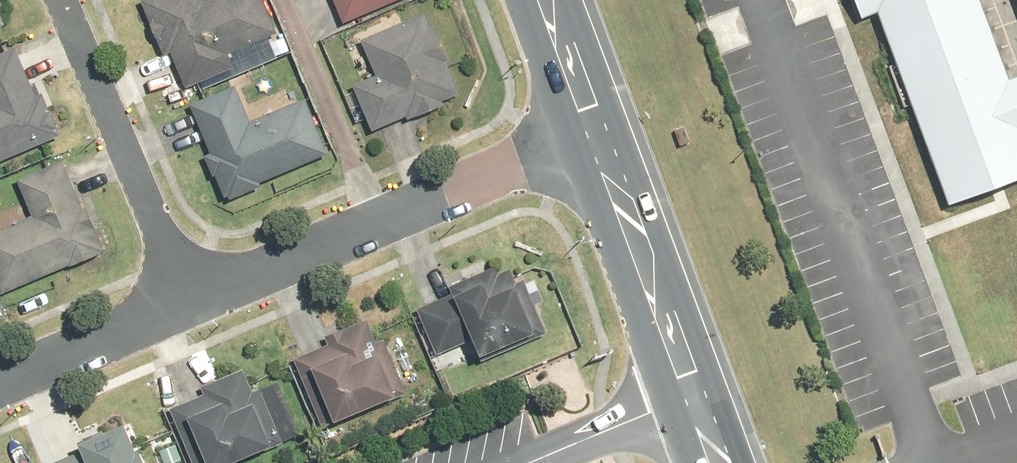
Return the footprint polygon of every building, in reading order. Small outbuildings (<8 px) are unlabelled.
[(186,85),(234,66),(228,52),(277,32),(264,0),(143,0),(164,52),(171,49),(186,85)] [(340,22),(392,0),(330,0),(340,22)] [(863,9),(880,4),(952,201),(996,185),(1016,177),(1016,72),(1011,75),(983,0),(860,0),(863,9)] [(422,12),(358,40),(373,75),(349,85),(369,130),(403,116),(404,119),(440,104),(438,100),(456,93),(443,62),(446,60),(432,28),(429,29),(422,12)] [(60,134),(42,91),(36,94),(15,45),(0,51),(0,158),(60,134)] [(236,84),(191,102),(206,139),(204,140),(228,198),(261,185),(259,179),(327,151),(304,97),(251,119),(236,84)] [(0,227),(0,292),(105,249),(87,205),(82,207),(62,158),(17,177),(32,214),(0,227)] [(449,293),(413,309),(433,355),(467,340),(473,355),(475,355),(478,361),(543,333),(519,279),(512,282),(506,269),(496,273),(493,266),(446,286),(449,293)] [(290,359),(320,428),(403,393),(381,340),(373,343),(363,319),(321,337),(324,344),(290,359)] [(169,412),(191,462),(238,462),(281,445),(253,378),(169,412)] [(56,462),(139,462),(127,433),(56,462)]
